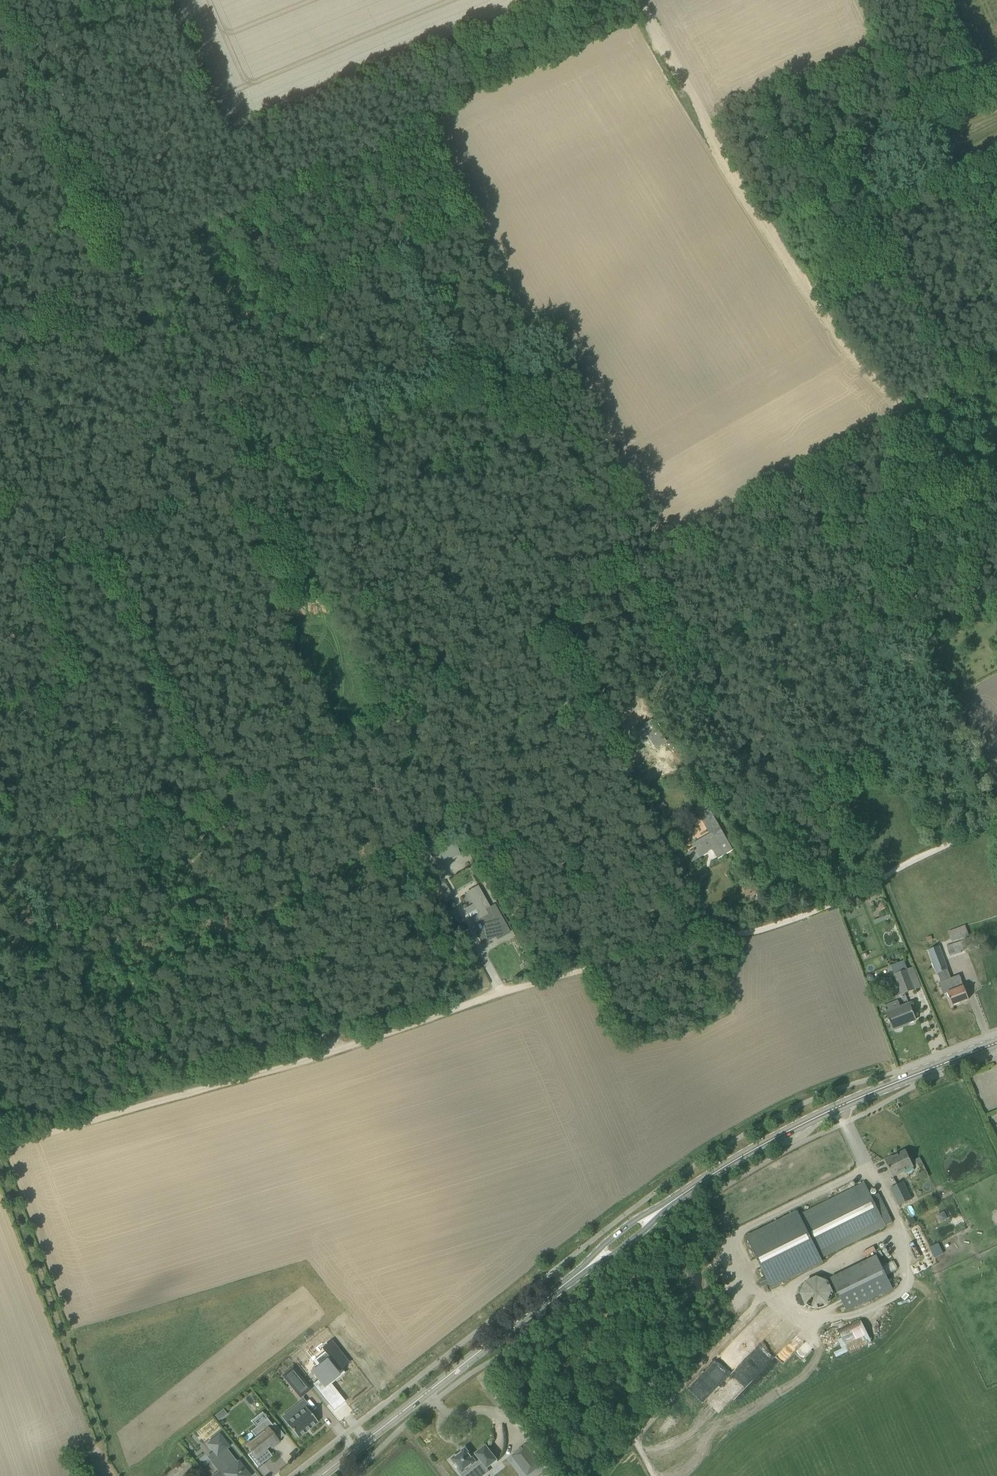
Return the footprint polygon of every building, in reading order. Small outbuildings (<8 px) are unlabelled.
[(824,524),(822,527),(829,531),(831,527),(836,530),(838,527),(826,520),(824,523),(823,523),(824,524)] [(973,617),(976,622),(991,612),(988,608),(973,617)] [(940,637),(927,643),(930,648),(943,642),(940,637)] [(645,728),(641,730),(654,750),(665,743),(651,721),(644,726),(645,728)] [(694,849),(687,853),(692,861),(707,853),(706,852),(712,849),(718,858),(732,850),(727,841),(725,838),(709,809),(698,815),(709,834),(692,844),(694,849)] [(455,841),(438,846),(443,861),(460,855),(455,841)] [(436,886),(439,892),(448,888),(444,882),(436,886)] [(509,933),(494,906),(489,909),(479,891),(477,887),(466,893),(471,901),(473,900),(479,912),(470,917),(484,943),(493,938),(493,937),(495,936),(497,939),(509,933)] [(457,908),(451,911),(457,924),(463,921),(457,908)] [(948,932),(952,942),(969,935),(965,926),(948,932)] [(963,941),(947,946),(950,956),(968,951),(967,949),(977,946),(976,943),(981,942),(978,935),(963,940),(963,941)] [(928,950),(937,973),(948,969),(939,946),(928,950)] [(893,975),(901,995),(915,990),(904,961),(890,966),(894,975),(893,975)] [(959,975),(939,983),(944,995),(947,993),(952,1006),(969,999),(964,986),(963,986),(959,975)] [(902,1025),(901,1024),(907,1021),(908,1023),(916,1020),(909,1003),(900,1006),(897,1000),(882,1006),(888,1020),(889,1020),(892,1029),(894,1028),(895,1030),(900,1028),(900,1026),(902,1025)] [(906,1151),(885,1161),(893,1177),(914,1167),(906,1151)] [(821,1258),(886,1226),(864,1182),(799,1215),(798,1212),(746,1238),(771,1287),(822,1261),(821,1258)] [(890,1189),(899,1206),(912,1199),(903,1182),(890,1189)] [(937,1215),(940,1223),(947,1220),(944,1212),(937,1215)] [(830,1278),(846,1312),(892,1289),(876,1255),(830,1278)] [(832,1285),(806,1274),(795,1299),(821,1311),(832,1285)] [(718,1409),(750,1387),(769,1358),(786,1347),(796,1331),(781,1320),(765,1344),(744,1358),(739,1366),(726,1358),(719,1363),(716,1367),(699,1379),(695,1376),(687,1388),(694,1397),(701,1402),(715,1393),(711,1398),(718,1409)] [(835,1332),(846,1354),(871,1343),(860,1320),(835,1332)] [(330,1358),(312,1372),(319,1381),(313,1385),(326,1402),(336,1394),(328,1384),(343,1372),(340,1369),(348,1363),(332,1341),(322,1349),(330,1358)] [(311,1389),(293,1367),(282,1376),(300,1398),(311,1389)] [(318,1422),(312,1415),(315,1413),(305,1401),(301,1405),(299,1403),(290,1411),(295,1416),(286,1423),(292,1431),(291,1432),(296,1438),(297,1437),(298,1438),(318,1422)] [(223,1409),(215,1415),(219,1421),(227,1414),(223,1409)] [(272,1424),(270,1422),(267,1418),(265,1420),(264,1421),(256,1427),(251,1431),(256,1438),(255,1438),(246,1445),(252,1452),(248,1455),(255,1464),(257,1467),(271,1457),(272,1456),(266,1449),(270,1447),(271,1446),(272,1448),(274,1446),(276,1445),(279,1442),(277,1441),(272,1434),(276,1430),(276,1429),(272,1424)] [(208,1444),(214,1452),(219,1459),(213,1464),(218,1471),(212,1475),(250,1475),(249,1475),(239,1461),(237,1462),(227,1449),(229,1447),(220,1435),(208,1444)] [(475,1454),(472,1457),(465,1449),(452,1459),(458,1468),(456,1469),(461,1475),(465,1475),(481,1463),(486,1469),(498,1460),(492,1453),(491,1454),(485,1446),(475,1454)] [(525,1446),(512,1456),(527,1475),(540,1465),(525,1446)] [(84,1462),(91,1475),(102,1475),(93,1458),(84,1462)]
